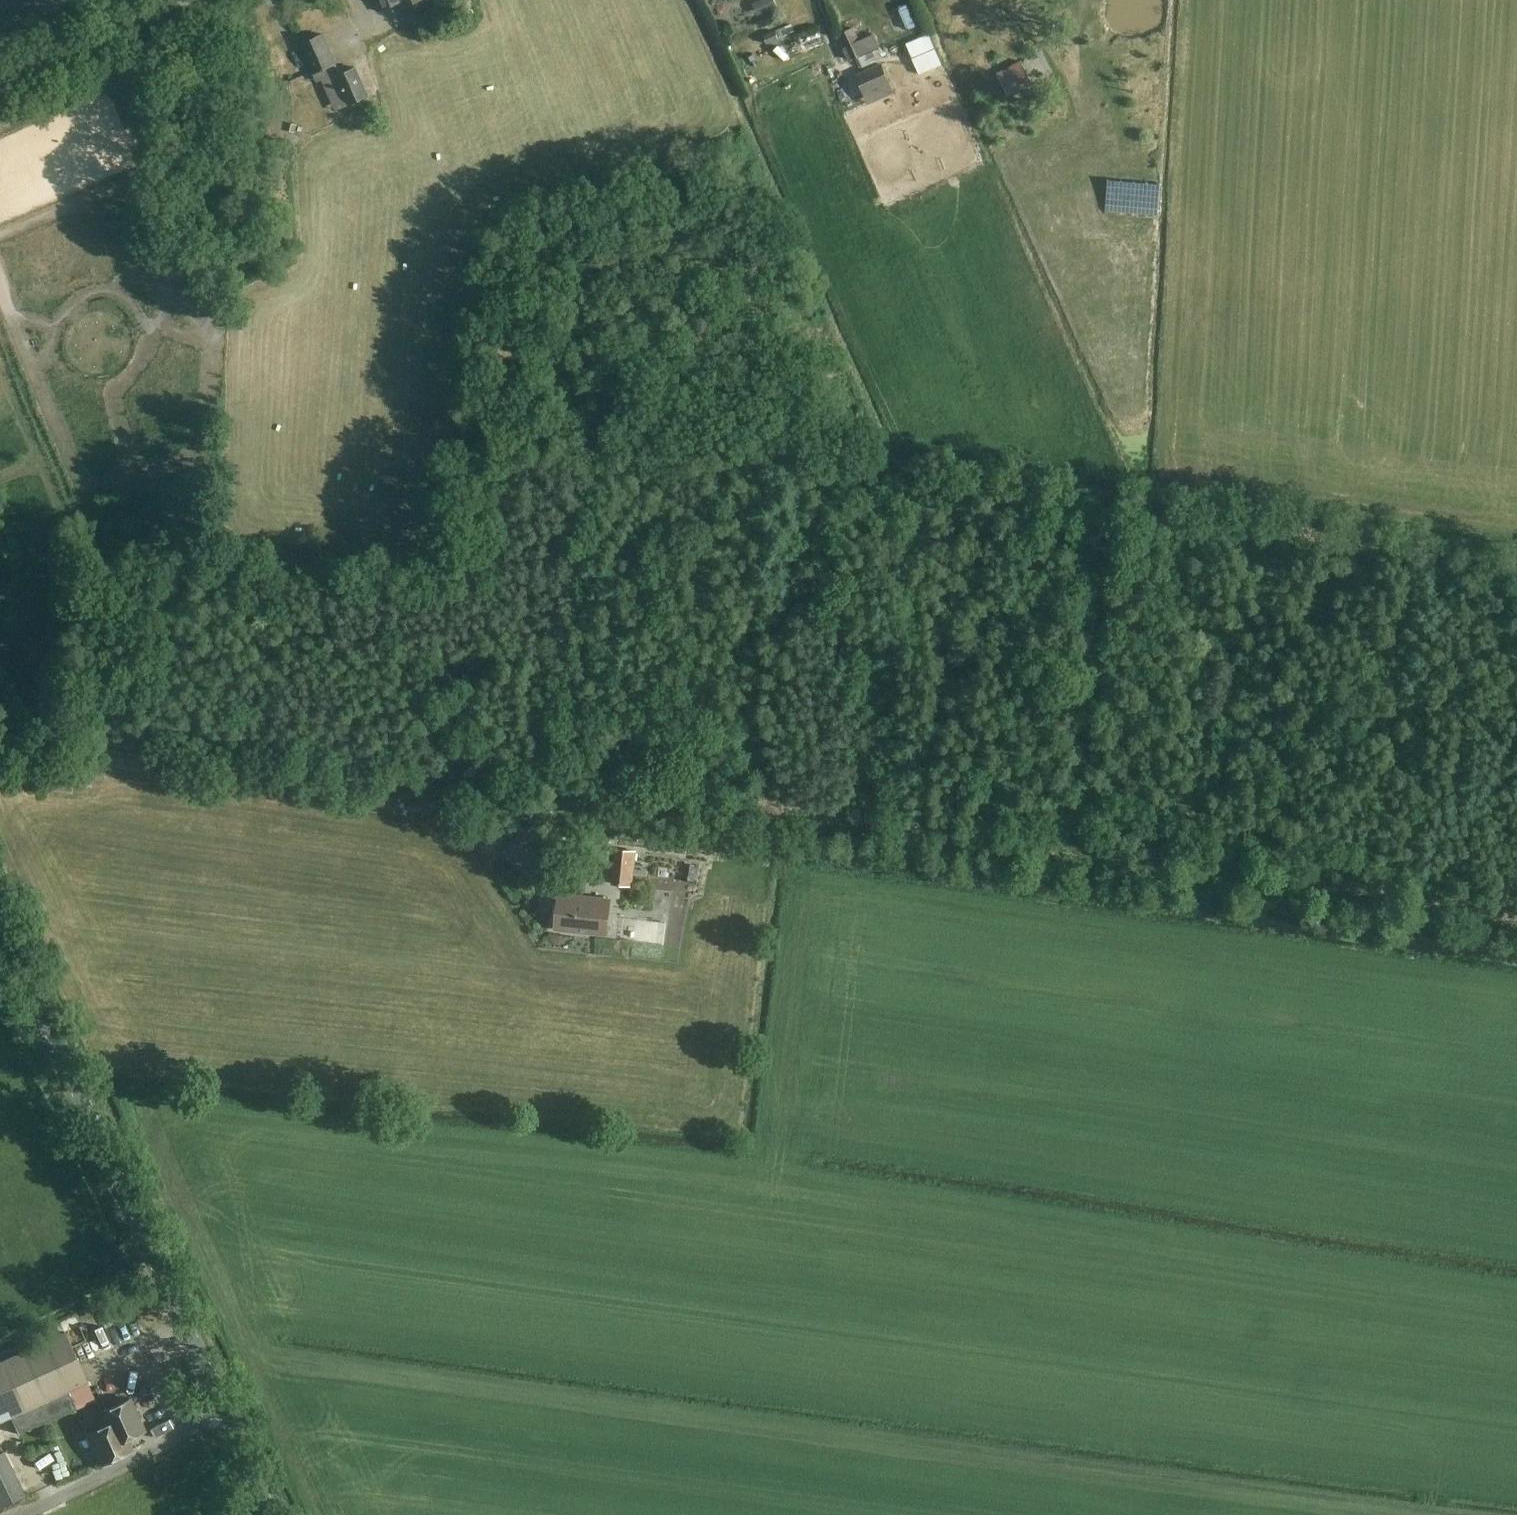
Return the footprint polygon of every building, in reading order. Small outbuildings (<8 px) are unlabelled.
[(379,12),(400,2),(402,6),(416,0),(374,0),(379,12)] [(753,2),(758,14),(777,6),(775,0),(758,0),(753,2)] [(406,9),(414,26),(427,20),(419,2),(406,9)] [(767,43),(794,31),(790,23),(763,35),(767,43)] [(838,33),(850,60),(866,53),(854,26),(838,33)] [(336,64),(323,34),(301,44),(313,73),(336,64)] [(882,62),(856,74),(869,103),(895,92),(882,62)] [(368,96),(356,67),(335,75),(348,105),(368,96)] [(201,536),(202,520),(178,518),(176,534),(201,536)] [(586,838),(584,855),(608,857),(610,840),(586,838)] [(635,850),(616,848),(612,882),(631,884),(635,850)] [(691,864),(688,882),(698,884),(701,865),(691,864)] [(559,893),(555,930),(607,936),(611,899),(559,893)] [(79,1364),(64,1331),(0,1361),(0,1395),(18,1434),(76,1408),(74,1405),(93,1396),(79,1364)] [(126,1439),(144,1431),(130,1400),(98,1413),(104,1426),(86,1433),(99,1463),(131,1450),(126,1439)] [(17,1477),(4,1452),(0,1454),(0,1507),(0,1508),(25,1495),(17,1477)] [(17,1453),(8,1459),(18,1476),(28,1471),(17,1453)]
